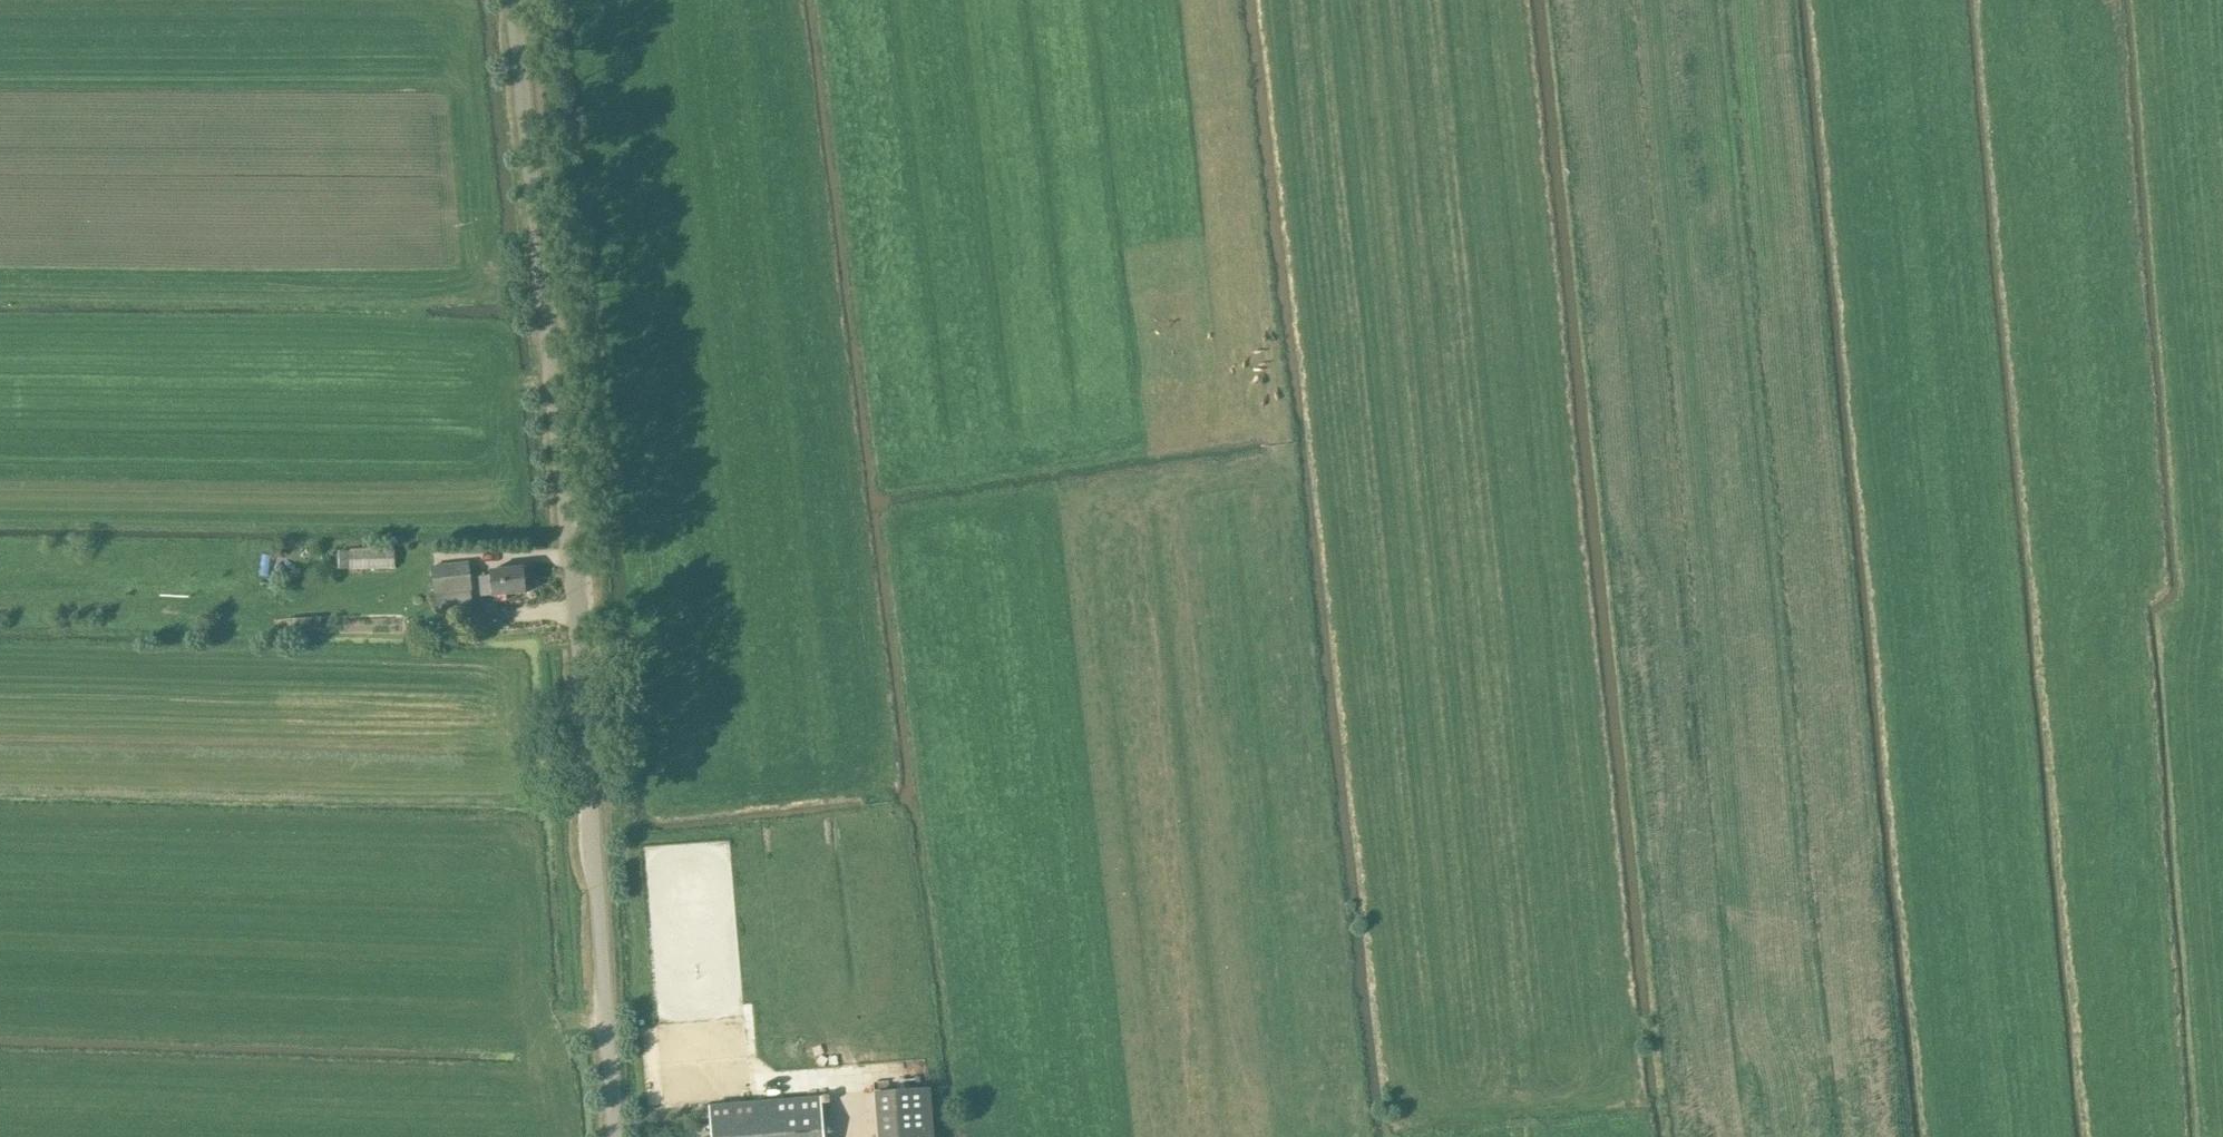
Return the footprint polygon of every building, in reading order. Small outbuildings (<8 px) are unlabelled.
[(339,569),(395,569),(395,550),(339,551),(339,569)] [(437,613),(473,608),(471,591),(472,591),(469,561),(431,566),(434,595),(435,595),(437,613)] [(489,574),(479,575),(482,596),(492,595),(526,592),(523,567),(489,570),(489,574)] [(321,617),(295,618),(295,620),(295,626),(296,629),(296,630),(322,629),(321,617)] [(876,1093),(879,1136),(933,1136),(929,1089),(876,1093)] [(709,1106),(712,1136),(825,1136),(821,1097),(709,1106)]
